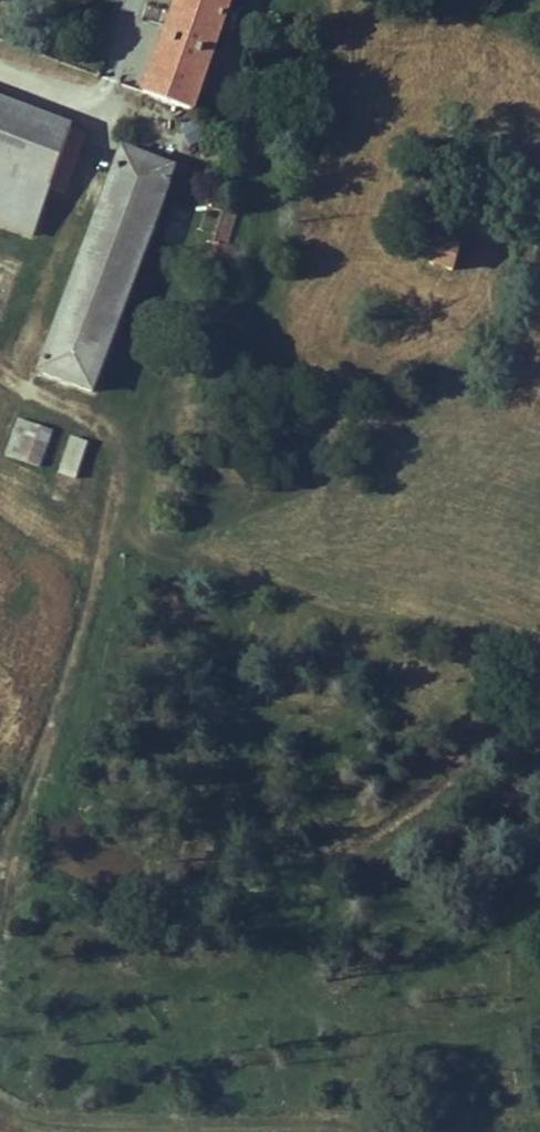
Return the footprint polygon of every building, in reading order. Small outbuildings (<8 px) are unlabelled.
[(195,111),(224,30),(233,5),(235,0),(178,0),(144,91),(195,111)] [(233,5),(224,30),(235,35),(245,9),(233,5)] [(34,236),(51,189),(66,193),(88,134),(0,102),(0,224),(34,236)] [(175,167),(125,147),(41,372),(91,391),(175,167)] [(34,236),(0,224),(0,249),(25,259),(34,236)] [(454,269),(461,248),(440,241),(433,262),(454,269)] [(53,432),(20,420),(7,456),(39,468),(53,432)] [(88,445),(73,440),(62,474),(77,480),(88,445)]
